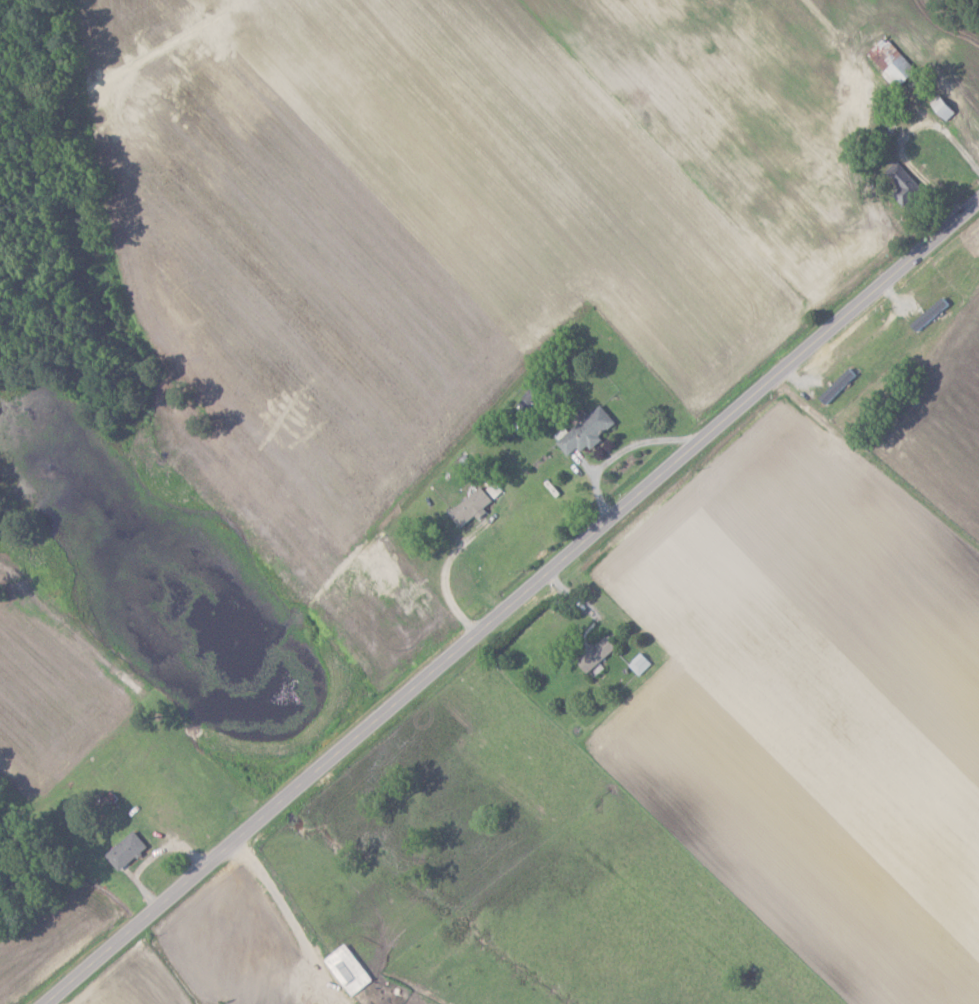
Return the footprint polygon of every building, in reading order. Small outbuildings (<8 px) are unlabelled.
[(915,80),(899,41),(891,44),(890,40),(873,47),(891,90),(915,80)] [(951,120),(963,104),(946,92),(934,107),(951,120)] [(905,172),(900,167),(891,175),(897,181),(888,190),(904,205),(918,190),(902,175),(905,172)] [(572,454),(581,447),(586,454),(605,438),(602,435),(619,422),(604,405),(571,432),(567,427),(556,436),(572,454)] [(479,517),(497,502),(484,486),(451,513),(463,528),(478,515),(479,517)] [(620,649),(611,636),(578,659),(587,672),(620,649)] [(150,846),(136,830),(108,855),(122,871),(150,846)] [(327,959),(353,996),(375,981),(348,944),(327,959)]
